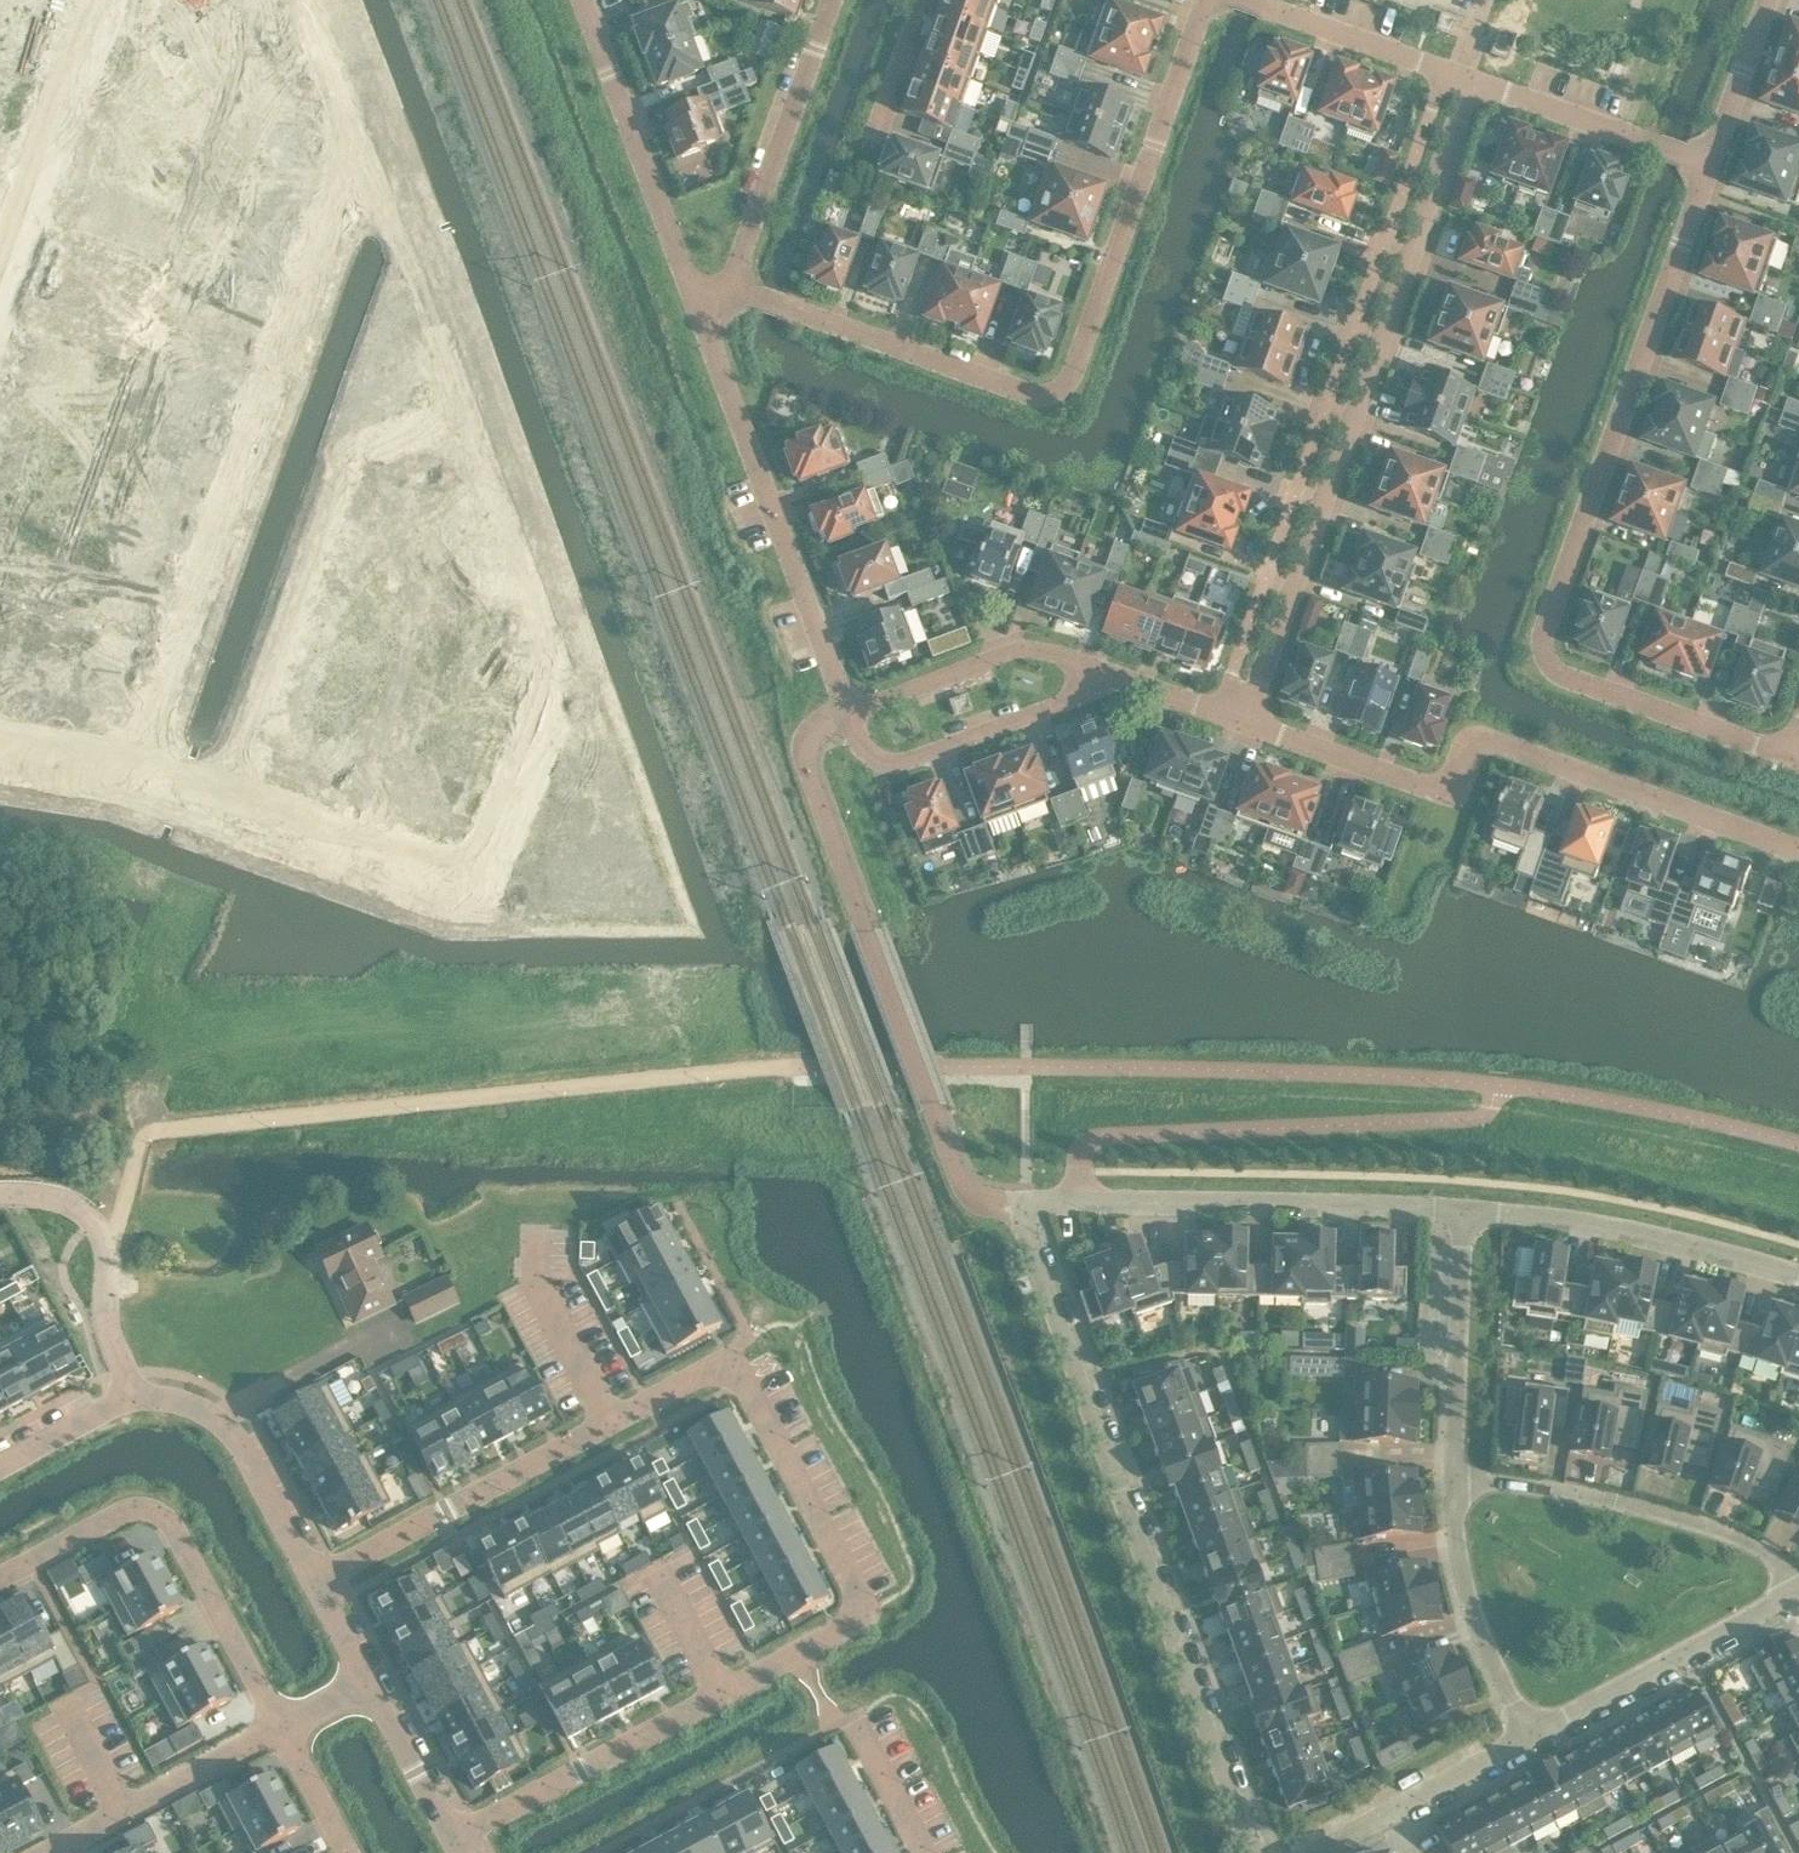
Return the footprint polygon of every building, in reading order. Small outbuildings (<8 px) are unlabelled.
[(741,1),(792,19),(796,9),(797,10),(800,0),(741,0),(741,1)] [(987,31),(988,30),(982,28),(990,6),(996,7),(975,0),(943,0),(938,14),(953,19),(987,31)] [(1039,9),(1050,12),(1054,0),(1042,0),(1039,9)] [(643,55),(695,36),(689,19),(693,18),(688,2),(633,23),(637,33),(635,34),(636,36),(635,36),(642,54),(643,54),(643,55)] [(1096,30),(1147,48),(1150,38),(1155,40),(1161,22),(1106,2),(1096,30)] [(930,39),(979,56),(987,31),(953,19),(938,14),(930,39)] [(1450,33),(1453,24),(1454,21),(1442,16),(1437,30),(1450,35),(1450,33)] [(1039,43),(1046,24),(1035,20),(1028,39),(1039,43)] [(1798,56),(1798,25),(1793,23),(1790,29),(1783,47),(1784,47),(1783,50),(1798,56)] [(1054,61),(1082,71),(1087,57),(1142,77),(1148,59),(1143,58),(1147,48),(1096,30),(1086,57),(1059,47),(1054,61)] [(1498,30),(1490,55),(1506,61),(1511,47),(1515,36),(1498,30)] [(695,36),(643,55),(643,56),(645,55),(657,86),(667,82),(668,84),(673,82),(673,83),(685,78),(690,76),(689,74),(700,70),(688,39),(695,37),(695,36)] [(979,56),(930,39),(921,63),(936,69),(970,81),(979,56)] [(1263,79),(1256,97),(1290,109),(1308,59),(1302,57),(1304,54),(1302,53),(1283,46),(1283,47),(1281,46),(1280,49),(1274,47),(1270,59),(1267,58),(1260,78),(1263,79)] [(1798,85),(1798,56),(1783,50),(1774,76),(1798,85)] [(1017,70),(1028,74),(1035,55),(1024,52),(1017,70)] [(711,84),(739,74),(734,60),(706,71),(711,84)] [(1082,71),(1054,61),(1049,75),(1077,85),(1082,71)] [(912,88),(961,106),(970,81),(936,69),(921,63),(912,87),(912,88)] [(1345,130),(1364,79),(1354,75),(1355,71),(1337,64),(1319,114),(1346,124),(1344,129),(1345,130)] [(250,99),(244,117),(271,127),(277,111),(304,120),(306,114),(309,115),(317,93),(314,92),(316,86),(305,81),(306,78),(285,71),(284,74),(273,70),(261,103),(250,99)] [(1028,74),(1017,70),(1011,88),(1022,92),(1028,74)] [(739,74),(711,84),(716,98),(744,88),(739,74)] [(1774,76),(1773,78),(1772,78),(1766,97),(1764,103),(1798,115),(1798,85),(1774,76)] [(1364,79),(1345,130),(1373,140),(1393,84),(1375,78),(1373,82),(1364,79)] [(1073,114),(1121,131),(1130,103),(1082,86),(1073,114)] [(946,145),(974,154),(979,140),(952,131),(961,106),(912,88),(906,103),(907,103),(903,114),(951,131),(946,145)] [(673,129),(667,132),(668,136),(668,137),(675,155),(677,159),(681,158),(699,152),(699,151),(702,150),(701,147),(724,138),(709,101),(668,116),(673,129)] [(1011,123),(1017,105),(1006,101),(1000,119),(1011,123)] [(1121,131),(1073,114),(1063,141),(1111,158),(1121,131)] [(244,117),(238,132),(263,141),(253,167),(305,185),(312,167),(309,166),(312,157),(266,140),(271,127),(244,117)] [(1292,151),(1301,122),(1288,117),(1277,146),(1292,151)] [(1301,122),(1292,151),(1305,156),(1315,127),(1301,122)] [(1517,191),(1535,139),(1525,136),(1527,132),(1509,125),(1491,175),(1502,179),(1500,185),(1517,191)] [(1024,143),(1053,153),(1058,139),(1029,129),(1024,143)] [(1798,177),(1798,145),(1756,130),(1750,148),(1754,150),(1751,159),(1798,177)] [(1535,139),(1517,191),(1534,197),(1535,191),(1547,195),(1564,145),(1547,138),(1545,143),(1535,139)] [(974,154),(946,145),(942,158),(893,141),(891,147),(888,146),(887,148),(881,166),(881,167),(880,168),(883,169),(881,176),(930,193),(942,159),(969,168),(974,154)] [(1053,153),(1024,143),(1019,157),(1046,166),(1037,193),(1094,214),(1096,211),(1103,193),(1102,193),(1104,187),(1048,167),(1053,153)] [(1388,185),(1398,156),(1384,151),(1374,180),(1388,185)] [(1590,159),(1572,209),(1606,221),(1613,203),(1616,204),(1623,184),(1620,183),(1624,171),(1618,169),(1619,166),(1617,165),(1618,165),(1599,158),(1599,159),(1597,158),(1596,161),(1590,159)] [(1751,159),(1747,169),(1743,168),(1736,185),(1798,207),(1798,203),(1798,177),(1751,159)] [(220,184),(214,199),(242,209),(247,195),(293,211),(296,202),(299,203),(305,185),(253,167),(244,193),(220,184)] [(1257,205),(1285,215),(1290,202),(1345,221),(1352,200),(1349,198),(1353,188),(1329,180),(1327,186),(1299,176),(1290,201),(1262,191),(1257,205)] [(1474,183),(1460,178),(1449,206),(1464,212),(1474,183)] [(1094,214),(1037,193),(1027,220),(1000,211),(995,225),(1023,235),(1028,221),(1085,242),(1094,214)] [(214,199),(209,214),(233,223),(224,249),(275,267),(281,249),(279,248),(283,239),(263,232),(263,231),(262,231),(255,229),(255,228),(254,228),(237,223),(242,209),(214,199)] [(1285,215),(1257,205),(1252,219),(1280,229),(1285,215)] [(872,242),(882,213),(868,208),(858,236),(831,227),(820,257),(815,255),(807,276),(819,281),(817,285),(839,292),(859,237),(872,242)] [(1545,241),(1556,213),(1542,208),(1531,236),(1545,241)] [(1556,213),(1545,241),(1559,246),(1570,218),(1556,213)] [(1718,251),(1769,269),(1779,241),(1724,222),(1717,239),(1722,241),(1718,251)] [(883,240),(865,290),(871,292),(870,295),(872,296),(872,297),(891,303),(893,303),(894,300),(900,302),(917,254),(930,259),(940,230),(927,225),(917,252),(883,240)] [(944,264),(924,319),(942,325),(943,320),(954,324),(972,273),(976,259),(949,250),(954,235),(940,230),(930,259),(944,264)] [(1269,256),(1327,276),(1327,275),(1330,276),(1331,274),(1338,256),(1337,255),(1338,254),(1335,253),(1337,249),(1285,230),(1276,256),(1270,254),(1269,256)] [(1467,241),(1460,262),(1510,280),(1515,282),(1511,295),(1539,306),(1544,292),(1526,285),(1529,274),(1519,271),(1526,254),(1495,243),(1497,238),(1475,231),(1471,242),(1467,241)] [(191,266),(185,283),(198,287),(199,286),(213,291),(218,277),(233,283),(232,283),(245,288),(246,287),(263,294),(264,291),(266,292),(271,277),(269,276),(273,267),(274,268),(275,267),(224,249),(215,275),(191,266)] [(1769,269),(1718,251),(1715,261),(1710,259),(1704,277),(1759,297),(1755,310),(1783,320),(1788,306),(1760,296),(1769,269)] [(972,273),(954,324),(963,328),(962,332),(980,338),(999,283),(1013,288),(1023,260),(1009,255),(999,282),(972,273)] [(1327,276),(1269,256),(1260,282),(1233,273),(1228,287),(1256,297),(1261,283),(1317,303),(1327,276)] [(1026,293),(1009,341),(1016,343),(1014,346),(1016,347),(1016,348),(1035,354),(1036,354),(1037,355),(1038,352),(1044,354),(1049,342),(1051,343),(1058,323),(1056,322),(1062,303),(1028,291),(1037,265),(1023,260),(1013,288),(1026,293)] [(198,287),(193,301),(204,305),(196,330),(240,346),(243,338),(245,339),(251,320),(208,305),(213,291),(199,286),(198,287)] [(1247,340),(1295,357),(1304,329),(1257,312),(1251,311),(1256,297),(1228,287),(1223,300),(1241,307),(1231,334),(1247,340)] [(1449,289),(1439,316),(1497,337),(1507,310),(1534,319),(1539,306),(1511,295),(1506,309),(1449,289)] [(1686,332),(1735,349),(1744,322),(1696,305),(1686,332)] [(1783,320),(1755,310),(1750,324),(1778,334),(1783,320)] [(1431,338),(1429,344),(1481,362),(1490,336),(1497,338),(1497,337),(1439,316),(1438,319),(1437,319),(1431,337),(1431,338)] [(392,407),(373,413),(379,430),(407,420),(401,404),(397,393),(425,383),(419,365),(420,364),(415,352),(414,353),(406,331),(378,341),(384,358),(378,360),(379,364),(378,364),(379,365),(384,379),(384,380),(385,380),(386,383),(383,384),(392,407)] [(1735,349),(1686,332),(1677,360),(1730,379),(1725,393),(1754,403),(1759,389),(1736,381),(1746,354),(1735,349)] [(1295,357),(1247,340),(1237,369),(1284,386),(1295,357)] [(1793,374),(1798,358),(1798,356),(1788,353),(1782,370),(1793,374)] [(1198,370),(1226,380),(1231,366),(1203,356),(1198,370)] [(1481,378),(1510,388),(1515,374),(1486,364),(1481,378)] [(1226,380),(1198,370),(1193,384),(1221,394),(1226,380)] [(1409,398),(1461,416),(1471,389),(1423,372),(1418,384),(1414,383),(1409,398)] [(1510,388),(1481,378),(1476,392),(1505,402),(1510,388)] [(1660,415),(1705,432),(1715,404),(1665,386),(1659,404),(1663,406),(1660,415)] [(1754,403),(1725,393),(1721,406),(1749,417),(1754,403)] [(1207,418),(1207,420),(1270,442),(1275,426),(1271,425),(1275,413),(1227,396),(1218,422),(1207,418)] [(1461,416),(1409,398),(1404,413),(1408,414),(1404,427),(1452,444),(1461,416)] [(1798,419),(1798,403),(1789,399),(1784,413),(1798,419)] [(143,443),(142,445),(156,450),(161,436),(203,451),(204,448),(212,426),(212,425),(167,409),(159,433),(148,429),(143,443)] [(1784,413),(1779,427),(1798,434),(1798,419),(1784,413)] [(1705,432),(1660,415),(1656,425),(1652,424),(1645,441),(1696,459),(1705,432)] [(1174,439),(1169,452),(1197,463),(1217,469),(1221,456),(1256,468),(1260,456),(1264,458),(1270,442),(1207,420),(1200,440),(1210,444),(1208,450),(1202,449),(1174,439)] [(789,455),(786,456),(787,458),(786,458),(793,476),(794,476),(794,478),(797,477),(800,483),(850,465),(837,430),(819,437),(818,435),(798,442),(799,445),(787,449),(789,455)] [(129,439),(123,455),(148,464),(139,490),(187,507),(191,497),(193,498),(198,483),(196,482),(197,480),(177,472),(178,472),(176,471),(176,472),(169,470),(170,469),(168,469),(152,463),(156,450),(142,445),(143,443),(129,439)] [(1452,460),(1480,470),(1485,456),(1457,446),(1452,460)] [(397,449),(370,459),(376,475),(400,467),(410,493),(460,475),(460,474),(458,474),(455,466),(457,465),(451,450),(449,451),(448,448),(431,455),(431,454),(418,459),(403,465),(397,449)] [(1169,452),(1164,466),(1193,476),(1183,503),(1234,521),(1237,511),(1242,513),(1248,495),(1212,482),(1217,469),(1197,463),(1169,452)] [(1381,481),(1439,501),(1449,474),(1476,484),(1480,470),(1452,460),(1447,473),(1390,453),(1388,459),(1381,478),(1382,478),(1381,481)] [(861,479),(889,468),(884,455),(856,465),(861,479)] [(1696,475),(1725,485),(1730,471),(1701,461),(1696,475)] [(954,465),(944,492),(967,501),(977,473),(954,465)] [(889,468),(861,479),(866,492),(812,512),(820,534),(824,533),(828,544),(850,536),(848,531),(884,518),(873,490),(894,482),(889,468)] [(1625,496),(1676,514),(1686,487),(1634,468),(1632,474),(1625,492),(1626,492),(1625,496)] [(420,520),(396,529),(401,543),(414,538),(428,533),(423,520),(439,514),(440,514),(441,514),(441,513),(447,511),(448,511),(449,511),(449,510),(468,503),(465,494),(467,493),(460,475),(410,493),(420,520)] [(1725,485),(1696,475),(1691,489),(1720,499),(1725,485)] [(1439,501),(1381,481),(1380,482),(1377,481),(1370,503),(1373,504),(1371,509),(1423,527),(1432,500),(1439,502),(1439,501)] [(1755,496),(1783,506),(1788,492),(1760,482),(1755,496)] [(105,507),(99,523),(113,528),(113,527),(127,532),(132,518),(149,524),(148,525),(150,525),(156,527),(156,528),(158,528),(158,527),(178,534),(179,532),(180,533),(186,518),(184,517),(187,507),(139,490),(129,516),(105,507)] [(1676,514),(1625,496),(1615,523),(1666,541),(1676,514)] [(1783,506),(1755,496),(1750,510),(1778,520),(1783,506)] [(1183,503),(1177,520),(1182,522),(1178,533),(1228,550),(1235,532),(1230,531),(1234,521),(1183,503)] [(1046,518),(1036,547),(1050,552),(1052,545),(1060,523),(1064,511),(1050,507),(1046,518)] [(975,543),(966,571),(974,574),(972,578),(998,587),(1001,580),(1008,583),(1022,542),(1036,547),(1046,518),(1028,512),(1021,533),(992,523),(984,546),(975,543)] [(1152,539),(1169,544),(1173,531),(1145,521),(1140,535),(1152,539)] [(1798,557),(1798,526),(1784,521),(1774,549),(1798,557)] [(113,528),(108,542),(119,546),(110,570),(159,588),(164,574),(160,573),(164,560),(122,546),(127,532),(113,527),(113,528)] [(1423,542),(1452,552),(1457,538),(1428,528),(1423,542)] [(428,533),(414,538),(420,554),(430,550),(439,574),(487,557),(477,531),(433,547),(428,533)] [(1152,539),(1140,535),(1134,533),(1130,543),(1136,545),(1149,549),(1152,539)] [(1357,565),(1409,583),(1414,567),(1409,565),(1413,554),(1363,536),(1357,554),(1361,555),(1357,565)] [(1169,544),(1152,539),(1149,549),(1161,554),(1167,556),(1171,545),(1169,544)] [(1075,566),(1057,618),(1084,628),(1104,571),(1106,571),(1117,574),(1117,575),(1118,576),(1128,547),(1114,542),(1105,569),(1077,560),(1075,566)] [(1452,552),(1423,542),(1418,556),(1447,566),(1452,552)] [(1667,557),(1695,567),(1700,553),(1672,543),(1667,557)] [(1048,557),(1030,608),(1036,611),(1053,617),(1054,617),(1057,618),(1075,566),(1077,560),(1079,555),(1052,545),(1050,552),(1048,557)] [(843,570),(840,571),(840,573),(847,591),(848,593),(851,592),(853,598),(896,582),(884,548),(840,564),(843,570)] [(1774,549),(1765,576),(1798,588),(1798,557),(1774,549)] [(379,551),(361,558),(364,567),(383,560),(379,551)] [(487,557),(439,574),(448,597),(492,581),(484,559),(487,558),(487,557)] [(1184,570),(1203,576),(1207,565),(1188,559),(1184,570)] [(1726,578),(1754,588),(1759,574),(1731,564),(1726,578)] [(1409,583),(1357,565),(1354,575),(1349,573),(1343,591),(1399,611),(1394,625),(1422,634),(1427,621),(1399,610),(1408,584),(1409,584),(1409,583)] [(316,584),(312,594),(357,609),(366,584),(321,568),(316,582),(315,584),(316,584)] [(901,579),(906,593),(935,583),(929,569),(901,579)] [(90,591),(84,608),(91,611),(98,614),(104,598),(145,612),(150,600),(154,602),(159,588),(110,570),(101,595),(90,591)] [(1647,605),(1658,577),(1644,572),(1634,600),(1647,605)] [(1225,584),(1244,591),(1248,580),(1229,573),(1225,584)] [(1658,577),(1647,605),(1662,610),(1672,582),(1658,577)] [(949,593),(944,579),(935,583),(906,593),(912,607),(949,593)] [(492,581),(448,597),(456,620),(501,604),(492,581)] [(403,587),(394,591),(399,604),(408,601),(403,587)] [(1749,609),(1737,644),(1750,649),(1749,654),(1733,697),(1739,699),(1738,703),(1760,710),(1761,707),(1767,709),(1772,698),(1774,699),(1781,679),(1779,678),(1783,666),(1788,652),(1754,640),(1770,594),(1757,589),(1750,609),(1749,609)] [(1119,591),(1104,634),(1130,643),(1145,600),(1147,593),(1146,593),(1144,600),(1119,591)] [(1145,600),(1130,643),(1154,652),(1170,608),(1172,602),(1147,593),(1145,600)] [(1632,605),(1598,593),(1591,612),(1589,611),(1581,631),(1584,632),(1580,643),(1586,645),(1585,648),(1587,649),(1587,650),(1605,656),(1607,656),(1608,653),(1614,655),(1632,605)] [(308,605),(303,618),(348,634),(357,609),(312,594),(309,603),(308,603),(307,605),(308,605)] [(1170,608),(1154,652),(1178,660),(1193,617),(1197,605),(1174,597),(1172,602),(1170,608)] [(501,604),(456,620),(465,644),(512,626),(512,625),(509,626),(501,604)] [(1737,644),(1749,609),(1736,604),(1726,632),(1739,637),(1737,644)] [(1193,617),(1178,660),(1178,661),(1193,666),(1194,666),(1205,670),(1212,648),(1217,649),(1224,628),(1219,626),(1223,615),(1197,605),(1193,617)] [(866,639),(860,642),(862,646),(861,646),(868,666),(869,666),(870,669),(875,667),(875,668),(892,661),(896,659),(895,656),(916,648),(902,610),(861,626),(866,639)] [(91,611),(88,620),(106,627),(109,617),(98,614),(91,611)] [(1675,672),(1694,621),(1692,621),(1690,626),(1659,615),(1645,656),(1659,661),(1657,665),(1675,672)] [(106,627),(104,634),(120,639),(126,623),(109,617),(106,627)] [(414,617),(409,631),(419,634),(423,621),(414,617)] [(298,633),(295,643),(339,659),(348,634),(303,618),(299,631),(298,631),(297,633),(298,633)] [(1694,621),(1675,672),(1694,678),(1695,674),(1709,679),(1726,633),(1694,621)] [(394,623),(388,641),(397,644),(403,626),(394,623)] [(1348,656),(1358,628),(1344,623),(1334,651),(1348,656)] [(512,626),(465,644),(474,669),(522,652),(512,626)] [(1358,628),(1348,656),(1362,661),(1372,633),(1358,628)] [(409,631),(405,645),(414,648),(419,634),(409,631)] [(290,655),(286,668),(330,683),(339,659),(295,643),(291,653),(291,652),(290,654),(290,655)] [(4,705),(10,663),(24,665),(27,651),(11,648),(9,660),(0,658),(0,704),(4,705)] [(1314,709),(1332,659),(1303,649),(1295,673),(1290,672),(1282,693),(1294,697),(1292,701),(1314,709)] [(1417,650),(1407,678),(1409,679),(1409,678),(1419,682),(1421,683),(1431,655),(1417,650)] [(27,651),(24,665),(39,668),(37,681),(36,680),(34,695),(35,695),(32,711),(39,712),(39,713),(59,716),(66,668),(41,664),(42,653),(27,651)] [(383,654),(377,672),(386,675),(392,657),(383,654)] [(399,660),(396,669),(410,674),(413,665),(399,660)] [(1360,666),(1341,719),(1376,731),(1395,679),(1360,666)] [(66,668),(59,716),(60,716),(84,719),(84,720),(85,720),(92,672),(66,668)] [(280,683),(277,692),(322,708),(330,683),(286,668),(281,681),(280,683)] [(92,672),(85,720),(98,722),(98,721),(112,723),(119,677),(92,672)] [(377,672),(370,690),(379,694),(386,675),(377,672)] [(428,680),(423,695),(447,704),(438,730),(437,732),(486,750),(486,749),(488,749),(498,721),(471,711),(471,710),(470,710),(469,710),(451,704),(456,690),(428,680)] [(1421,685),(1401,740),(1423,748),(1424,744),(1435,748),(1443,726),(1438,725),(1449,695),(1421,685)] [(273,704),(268,717),(313,733),(322,708),(277,692),(274,702),(273,702),(272,704),(273,704)] [(966,697),(951,702),(955,715),(971,710),(966,697)] [(366,703),(359,722),(368,725),(375,707),(366,703)] [(263,732),(259,742),(304,758),(313,733),(268,717),(264,730),(263,730),(262,732),(263,732)] [(359,722),(353,740),(362,743),(368,725),(359,722)] [(1064,796),(1074,823),(1088,818),(1079,792),(1116,778),(1106,751),(1108,749),(1107,746),(1101,727),(1100,727),(1099,724),(1094,725),(1076,732),(1071,734),(1074,742),(1062,747),(1078,791),(1064,796)] [(404,747),(399,762),(427,772),(432,759),(477,775),(483,759),(484,760),(485,758),(483,757),(486,750),(437,732),(429,756),(404,747)] [(1177,796),(1195,745),(1176,738),(1175,743),(1161,738),(1146,779),(1157,783),(1155,788),(1177,796)] [(255,753),(250,768),(268,774),(267,775),(269,775),(270,774),(295,783),(304,758),(259,742),(256,751),(255,753)] [(1195,745),(1177,796),(1198,803),(1200,798),(1211,802),(1226,761),(1211,756),(1213,751),(1195,745)] [(997,761),(1016,813),(1048,801),(1041,784),(1043,783),(1042,778),(1037,766),(1035,761),(1033,762),(1029,751),(998,763),(997,761)] [(348,753),(342,771),(351,774),(357,756),(348,753)] [(970,830),(981,858),(995,853),(984,825),(1016,813),(997,761),(996,762),(995,761),(977,768),(977,769),(975,769),(976,771),(966,775),(984,825),(970,830)] [(399,762),(393,780),(417,789),(407,817),(424,823),(423,826),(444,834),(445,830),(462,836),(463,833),(467,835),(475,811),(472,810),(473,807),(421,788),(427,772),(399,762)] [(1267,832),(1286,777),(1285,777),(1286,777),(1267,770),(1264,770),(1264,772),(1253,768),(1236,817),(1223,812),(1213,840),(1227,845),(1235,821),(1267,832)] [(342,771),(335,789),(344,792),(351,774),(342,771)] [(1286,777),(1267,832),(1299,843),(1305,826),(1307,826),(1309,820),(1309,821),(1314,807),(1315,802),(1313,801),(1317,791),(1286,780),(1287,778),(1286,777)] [(1131,779),(1121,808),(1135,813),(1145,784),(1131,779)] [(1538,794),(1512,785),(1511,789),(1503,786),(1493,814),(1501,817),(1493,840),(1524,851),(1516,874),(1536,881),(1546,852),(1552,837),(1533,830),(1542,805),(1535,802),(1538,794)] [(981,858),(970,830),(957,835),(939,788),(933,790),(932,787),(930,788),(929,787),(911,794),(911,795),(910,795),(911,798),(905,801),(909,812),(906,813),(914,833),(916,832),(925,855),(959,842),(967,863),(981,858)] [(1074,823),(1064,796),(1050,801),(1060,828),(1074,823)] [(1340,855),(1362,863),(1381,869),(1384,859),(1390,861),(1401,829),(1385,823),(1387,819),(1379,816),(1380,812),(1354,803),(1352,810),(1345,808),(1331,845),(1342,849),(1340,855)] [(1213,840),(1223,812),(1209,807),(1199,835),(1213,840)] [(1561,868),(1595,880),(1615,825),(1609,823),(1610,820),(1588,812),(1587,815),(1581,813),(1561,868)] [(1628,894),(1655,904),(1648,921),(1669,928),(1670,924),(1684,886),(1665,879),(1678,842),(1657,834),(1655,838),(1644,834),(1637,856),(1641,857),(1628,894)] [(1305,874),(1315,846),(1302,841),(1291,869),(1305,874)] [(1315,846),(1305,874),(1319,879),(1329,851),(1315,846)] [(1546,852),(1536,881),(1550,886),(1560,857),(1546,852)] [(1720,861),(1708,857),(1696,890),(1684,886),(1670,924),(1689,930),(1690,927),(1720,938),(1727,917),(1730,918),(1739,893),(1743,894),(1752,866),(1723,855),(1720,861)] [(1291,869),(1288,879),(1302,884),(1305,874),(1291,869)] [(1305,882),(1301,896),(1313,900),(1318,887),(1305,882)] [(657,1207),(602,1237),(615,1261),(670,1232),(657,1207)] [(357,1321),(392,1304),(371,1260),(379,1256),(363,1224),(315,1248),(331,1279),(336,1277),(357,1321)] [(1258,1298),(1259,1266),(1244,1265),(1245,1234),(1239,1234),(1239,1229),(1220,1229),(1220,1233),(1216,1233),(1215,1297),(1258,1298)] [(1303,1235),(1302,1305),(1331,1306),(1331,1299),(1346,1300),(1346,1268),(1332,1267),(1332,1236),(1327,1236),(1327,1231),(1308,1230),(1308,1235),(1303,1235)] [(670,1232),(615,1261),(628,1285),(634,1283),(633,1282),(683,1255),(670,1232)] [(1346,1268),(1346,1300),(1406,1301),(1406,1269),(1391,1269),(1391,1237),(1386,1237),(1386,1232),(1367,1232),(1367,1237),(1361,1236),(1360,1268),(1346,1268)] [(1215,1297),(1216,1233),(1192,1233),(1192,1239),(1186,1239),(1186,1264),(1167,1264),(1173,1296),(1215,1297)] [(1259,1266),(1258,1298),(1301,1299),(1301,1305),(1302,1305),(1303,1235),(1279,1235),(1279,1241),(1274,1240),(1273,1266),(1259,1266)] [(1111,1250),(1133,1316),(1174,1302),(1173,1296),(1167,1264),(1149,1270),(1139,1240),(1133,1242),(1132,1237),(1114,1243),(1115,1248),(1111,1250)] [(580,1243),(579,1260),(593,1261),(594,1244),(580,1243)] [(1571,1317),(1576,1286),(1561,1284),(1566,1253),(1560,1252),(1561,1247),(1542,1244),(1541,1249),(1536,1248),(1531,1279),(1516,1277),(1511,1309),(1526,1311),(1525,1317),(1555,1322),(1556,1315),(1571,1317)] [(1133,1316),(1111,1250),(1089,1257),(1091,1263),(1085,1265),(1093,1289),(1079,1294),(1089,1324),(1130,1310),(1132,1316),(1133,1316)] [(683,1255),(633,1282),(634,1283),(645,1303),(645,1305),(695,1278),(683,1255)] [(1611,1338),(1626,1264),(1603,1259),(1602,1265),(1596,1264),(1591,1289),(1577,1286),(1576,1286),(1571,1317),(1585,1320),(1582,1332),(1611,1338)] [(1656,1335),(1663,1303),(1648,1300),(1655,1270),(1649,1268),(1650,1264),(1632,1260),(1631,1265),(1626,1264),(1611,1338),(1612,1338),(1616,1321),(1640,1326),(1639,1331),(1656,1335)] [(596,1271),(586,1277),(599,1300),(609,1294),(596,1271)] [(442,1278),(404,1297),(416,1321),(454,1303),(442,1278)] [(645,1303),(640,1306),(653,1330),(708,1301),(695,1278),(645,1305),(645,1303)] [(1697,1352),(1714,1284),(1691,1278),(1690,1284),(1684,1282),(1678,1307),(1663,1303),(1656,1335),(1697,1345),(1696,1351),(1697,1352)] [(1741,1356),(1749,1325),(1735,1322),(1742,1291),(1737,1290),(1738,1285),(1720,1280),(1719,1285),(1714,1284),(1697,1352),(1725,1359),(1727,1353),(1741,1356)] [(4,1289),(4,1290),(9,1300),(22,1293),(16,1283),(4,1289)] [(0,1292),(0,1305),(9,1300),(4,1290),(0,1292)] [(609,1294),(599,1300),(606,1313),(616,1307),(609,1294)] [(708,1301),(653,1330),(666,1355),(721,1325),(708,1301)] [(1798,1316),(1798,1308),(1779,1302),(1777,1307),(1771,1305),(1764,1330),(1749,1325),(1741,1356),(1781,1369),(1779,1375),(1780,1375),(1798,1316)] [(40,1304),(18,1316),(25,1329),(24,1329),(54,1384),(79,1371),(49,1316),(47,1317),(40,1304)] [(1780,1375),(1798,1381),(1798,1316),(1780,1375)] [(486,1321),(473,1327),(478,1337),(491,1331),(486,1321)] [(627,1328),(616,1333),(623,1346),(634,1341),(627,1328)] [(24,1329),(1,1342),(31,1397),(54,1384),(24,1329)] [(462,1332),(449,1339),(454,1349),(467,1343),(462,1332)] [(449,1339),(436,1345),(441,1355),(454,1349),(449,1339)] [(8,1409),(31,1397),(1,1342),(0,1340),(0,1394),(8,1409)] [(634,1341),(623,1346),(630,1359),(641,1353),(634,1341)] [(1570,1354),(1566,1378),(1584,1381),(1588,1357),(1570,1354)] [(415,1355),(402,1362),(407,1372),(420,1366),(415,1355)] [(1291,1359),(1290,1375),(1343,1377),(1344,1361),(1291,1359)] [(402,1362),(389,1368),(394,1379),(407,1372),(402,1362)] [(522,1362),(498,1375),(526,1427),(550,1414),(522,1362)] [(1143,1413),(1198,1392),(1188,1366),(1133,1387),(1143,1413)] [(1222,1367),(1212,1371),(1217,1386),(1227,1382),(1222,1367)] [(498,1375),(475,1387),(503,1439),(526,1427),(498,1375)] [(370,1377),(360,1382),(367,1395),(375,1390),(377,1389),(370,1377)] [(1356,1411),(1417,1414),(1418,1396),(1414,1392),(1414,1384),(1357,1382),(1356,1411)] [(327,1385),(273,1414),(286,1438),(340,1409),(340,1408),(327,1385)] [(475,1387),(450,1400),(452,1402),(453,1402),(480,1452),(481,1451),(503,1439),(475,1387)] [(1519,1454),(1519,1459),(1538,1462),(1538,1457),(1544,1458),(1548,1426),(1563,1428),(1568,1397),(1549,1394),(1548,1400),(1525,1397),(1525,1391),(1507,1388),(1503,1420),(1518,1422),(1514,1454),(1519,1454)] [(1577,1409),(1569,1451),(1598,1457),(1606,1458),(1608,1459),(1608,1457),(1609,1453),(1612,1436),(1636,1440),(1644,1394),(1617,1390),(1616,1398),(1587,1393),(1584,1410),(1577,1409)] [(1198,1392),(1143,1413),(1152,1437),(1207,1417),(1198,1392)] [(1226,1410),(1236,1406),(1231,1392),(1221,1396),(1226,1410)] [(8,1409),(0,1394),(0,1413),(8,1409)] [(382,1400),(372,1405),(379,1418),(389,1412),(382,1400)] [(452,1402),(430,1414),(458,1466),(481,1454),(482,1453),(481,1451),(480,1452),(453,1402),(452,1402)] [(1236,1406),(1226,1410),(1232,1424),(1242,1421),(1236,1406)] [(1650,1424),(1639,1466),(1668,1473),(1676,1475),(1678,1476),(1678,1474),(1679,1470),(1683,1453),(1706,1459),(1717,1414),(1692,1407),(1689,1416),(1661,1409),(1657,1426),(1650,1424)] [(340,1409),(286,1438),(299,1461),(347,1435),(348,1436),(353,1433),(340,1409)] [(1417,1414),(1356,1411),(1354,1441),(1412,1443),(1412,1435),(1417,1432),(1417,1414)] [(389,1412),(379,1418),(386,1431),(396,1425),(389,1412)] [(728,1412),(687,1434),(699,1456),(740,1434),(728,1412)] [(430,1414),(406,1427),(434,1479),(458,1466),(430,1414)] [(1207,1417),(1152,1437),(1160,1460),(1160,1461),(1160,1462),(1209,1444),(1215,1441),(1206,1418),(1207,1418),(1207,1417)] [(1722,1445),(1708,1485),(1736,1495),(1744,1497),(1745,1498),(1746,1496),(1747,1493),(1753,1476),(1775,1483),(1787,1448),(1734,1430),(1729,1447),(1722,1445)] [(740,1434),(699,1456),(710,1476),(751,1454),(740,1434)] [(347,1435),(299,1461),(311,1484),(360,1458),(359,1457),(348,1436),(347,1435)] [(1244,1459),(1254,1456),(1249,1441),(1239,1445),(1244,1459)] [(1209,1444),(1160,1462),(1169,1487),(1218,1469),(1209,1444)] [(1307,1462),(1341,1460),(1340,1445),(1306,1446),(1307,1462)] [(407,1446),(397,1451),(404,1464),(414,1458),(407,1446)] [(360,1458),(311,1484),(323,1507),(377,1478),(364,1454),(359,1457),(360,1458)] [(751,1454),(710,1476),(721,1497),(762,1475),(751,1454)] [(1254,1456),(1244,1459),(1250,1474),(1260,1470),(1254,1456)] [(414,1458),(404,1464),(411,1477),(421,1471),(414,1458)] [(640,1459),(616,1472),(638,1514),(637,1514),(643,1525),(668,1511),(663,1501),(652,1481),(652,1480),(640,1459)] [(662,1459),(652,1464),(658,1477),(669,1472),(662,1459)] [(1341,1460),(1307,1462),(1307,1477),(1341,1476),(1341,1460)] [(1285,1478),(1285,1465),(1272,1465),(1272,1478),(1285,1478)] [(1218,1469),(1169,1487),(1170,1488),(1174,1486),(1183,1510),(1238,1489),(1238,1488),(1226,1492),(1218,1470),(1218,1469)] [(593,1485),(592,1485),(593,1488),(594,1487),(615,1526),(617,1526),(637,1514),(638,1514),(616,1472),(593,1485)] [(1775,1511),(1798,1523),(1798,1474),(1795,1472),(1775,1511)] [(1358,1509),(1420,1503),(1418,1485),(1414,1481),(1413,1474),(1355,1479),(1358,1509)] [(762,1475),(721,1497),(732,1517),(773,1495),(762,1475)] [(377,1478),(323,1507),(336,1531),(349,1525),(350,1527),(353,1525),(352,1523),(390,1502),(377,1478)] [(673,1480),(663,1485),(669,1498),(680,1492),(673,1480)] [(593,1488),(571,1499),(596,1546),(597,1546),(619,1534),(621,1533),(617,1526),(615,1526),(594,1487),(593,1488)] [(1238,1489),(1183,1510),(1192,1534),(1247,1514),(1238,1489)] [(1262,1508),(1273,1505),(1267,1490),(1257,1494),(1262,1508)] [(680,1492),(669,1498),(676,1511),(677,1510),(687,1505),(680,1492)] [(773,1495),(732,1517),(742,1537),(743,1538),(784,1516),(774,1497),(773,1495)] [(571,1499),(548,1512),(576,1564),(599,1551),(600,1551),(597,1546),(596,1546),(571,1499)] [(1420,1503),(1358,1509),(1361,1539),(1418,1533),(1418,1525),(1422,1521),(1420,1503)] [(1273,1505),(1262,1508),(1268,1523),(1278,1519),(1273,1505)] [(526,1524),(525,1524),(552,1574),(551,1574),(552,1577),(553,1576),(576,1564),(548,1512),(526,1524)] [(1247,1514),(1192,1534),(1201,1559),(1256,1538),(1247,1514)] [(784,1516),(743,1538),(754,1558),(795,1536),(784,1516)] [(696,1520),(686,1525),(693,1538),(703,1533),(696,1520)] [(524,1522),(501,1534),(529,1586),(551,1574),(552,1574),(525,1524),(526,1524),(525,1521),(524,1522)] [(669,1540),(663,1530),(650,1537),(656,1547),(669,1540)] [(703,1533),(693,1538),(700,1551),(710,1545),(703,1533)] [(501,1534),(477,1547),(504,1599),(529,1586),(501,1534)] [(795,1536),(754,1558),(765,1579),(806,1557),(795,1536)] [(1289,1554),(1299,1551),(1294,1536),(1284,1540),(1289,1554)] [(1256,1538),(1201,1559),(1209,1582),(1209,1584),(1255,1567),(1265,1563),(1256,1538)] [(1299,1551),(1289,1554),(1294,1569),(1304,1565),(1306,1568),(1351,1560),(1348,1545),(1315,1551),(1315,1553),(1301,1555),(1299,1551)] [(636,1557),(630,1547),(617,1554),(623,1564),(636,1557)] [(153,1554),(99,1583),(113,1610),(170,1580),(164,1568),(159,1567),(153,1554)] [(623,1564),(617,1554),(605,1561),(610,1571),(623,1564)] [(463,1555),(452,1561),(461,1578),(472,1572),(463,1555)] [(104,1556),(78,1570),(86,1585),(112,1571),(104,1556)] [(806,1557),(765,1579),(776,1599),(817,1577),(806,1557)] [(1351,1560),(1306,1568),(1311,1584),(1320,1582),(1354,1576),(1351,1560)] [(718,1561),(708,1566),(715,1579),(725,1574),(718,1561)] [(1376,1606),(1435,1591),(1431,1574),(1426,1571),(1424,1563),(1368,1578),(1376,1606)] [(1255,1567),(1209,1584),(1219,1609),(1264,1593),(1255,1567)] [(593,1581),(588,1571),(575,1578),(580,1588),(593,1581)] [(474,1577),(467,1581),(472,1591),(485,1584),(479,1574),(474,1577)] [(725,1574),(715,1579),(722,1592),(732,1586),(725,1574)] [(423,1576),(374,1602),(387,1626),(436,1600),(436,1599),(423,1576)] [(817,1577),(776,1599),(787,1621),(828,1599),(817,1577)] [(580,1588),(575,1578),(562,1585),(567,1595),(580,1588)] [(170,1580),(113,1610),(128,1637),(181,1608),(175,1595),(176,1591),(170,1580)] [(485,1584),(472,1591),(478,1601),(491,1594),(485,1584)] [(1275,1589),(1219,1609),(1228,1634),(1272,1618),(1284,1614),(1275,1589)] [(1299,1607),(1309,1603),(1304,1589),(1293,1593),(1299,1607)] [(1435,1591),(1376,1606),(1383,1635),(1439,1621),(1437,1613),(1440,1608),(1435,1591)] [(595,1603),(590,1593),(577,1600),(582,1610),(595,1603)] [(550,1605),(544,1595),(531,1602),(537,1612),(550,1605)] [(436,1600),(387,1626),(400,1649),(443,1626),(444,1627),(454,1621),(454,1620),(441,1597),(441,1596),(436,1599),(436,1600)] [(0,1613),(0,1618),(29,1673),(55,1659),(63,1675),(80,1666),(60,1630),(46,1638),(25,1600),(9,1608),(0,1613)] [(582,1610),(577,1600),(564,1607),(569,1617),(582,1610)] [(537,1612),(531,1602),(518,1609),(524,1619),(537,1612)] [(740,1602),(730,1607),(737,1620),(747,1615),(740,1602)] [(1309,1603),(1299,1607),(1304,1621),(1314,1617),(1309,1603)] [(548,1620),(542,1610),(529,1617),(535,1627),(548,1620)] [(492,1613),(482,1618),(489,1631),(499,1626),(492,1613)] [(747,1615),(737,1620),(744,1633),(754,1627),(747,1615)] [(535,1627),(529,1617),(516,1624),(522,1634),(535,1627)] [(6,1692),(3,1687),(29,1673),(0,1618),(0,1695),(6,1692)] [(1272,1618),(1228,1634),(1237,1658),(1281,1642),(1272,1618)] [(443,1626),(400,1649),(412,1672),(456,1649),(455,1648),(444,1627),(443,1626)] [(499,1626),(489,1631),(495,1644),(506,1638),(499,1626)] [(1317,1657),(1327,1654),(1322,1639),(1318,1628),(1308,1631),(1312,1643),(1317,1657)] [(145,1633),(119,1646),(127,1662),(153,1648),(145,1633)] [(1798,1672),(1798,1641),(1786,1648),(1780,1636),(1755,1649),(1761,1661),(1750,1667),(1764,1692),(1798,1672)] [(613,1651),(612,1652),(638,1701),(662,1688),(636,1639),(613,1651)] [(456,1649),(412,1672),(424,1695),(478,1666),(466,1643),(465,1642),(455,1648),(456,1649)] [(1281,1642),(1237,1658),(1246,1683),(1290,1667),(1281,1642)] [(1343,1670),(1375,1658),(1370,1644),(1338,1655),(1343,1670)] [(153,1648),(127,1662),(136,1677),(146,1671),(163,1702),(219,1672),(213,1660),(209,1659),(202,1646),(164,1667),(153,1648)] [(609,1647),(586,1659),(615,1713),(638,1701),(612,1652),(613,1651),(610,1646),(609,1647)] [(1408,1700),(1465,1675),(1457,1659),(1452,1657),(1449,1650),(1396,1673),(1408,1700)] [(1327,1654),(1317,1657),(1323,1672),(1333,1668),(1327,1654)] [(1375,1658),(1343,1670),(1348,1685),(1380,1673),(1375,1658)] [(517,1659),(506,1664),(513,1677),(524,1672),(517,1659)] [(586,1659),(563,1672),(592,1726),(615,1713),(586,1659)] [(478,1666),(424,1695),(437,1719),(491,1689),(478,1666)] [(1290,1667),(1246,1683),(1255,1706),(1250,1708),(1251,1709),(1311,1687),(1311,1686),(1299,1690),(1290,1667)] [(219,1672),(163,1702),(177,1729),(231,1700),(224,1687),(226,1683),(219,1672)] [(524,1672),(513,1677),(520,1690),(530,1685),(524,1672)] [(563,1672),(539,1685),(568,1739),(592,1726),(563,1672)] [(1798,1702),(1798,1672),(1764,1692),(1775,1687),(1787,1709),(1798,1702)] [(1465,1675),(1408,1700),(1420,1727),(1473,1704),(1470,1697),(1472,1692),(1465,1675)] [(1311,1687),(1251,1709),(1260,1734),(1320,1712),(1311,1687)] [(1335,1706),(1345,1702),(1340,1688),(1330,1692),(1335,1706)] [(491,1689),(437,1719),(449,1742),(493,1718),(494,1719),(504,1714),(503,1713),(491,1689)] [(1706,1695),(1698,1699),(1695,1692),(1670,1705),(1693,1747),(1717,1733),(1725,1730),(1706,1695)] [(1726,1712),(1735,1707),(1728,1693),(1718,1699),(1726,1712)] [(1345,1702),(1335,1706),(1341,1720),(1351,1717),(1345,1702)] [(1798,1732),(1798,1702),(1787,1709),(1798,1731),(1788,1737),(1789,1738),(1798,1732)] [(541,1705),(531,1711),(538,1724),(548,1718),(541,1705)] [(1647,1718),(1670,1759),(1693,1747),(1670,1705),(1647,1718)] [(1735,1707),(1726,1712),(1733,1725),(1742,1720),(1735,1707)] [(1320,1712),(1260,1734),(1260,1735),(1261,1735),(1269,1758),(1313,1742),(1305,1719),(1321,1713),(1320,1712)] [(493,1718),(449,1742),(462,1765),(505,1741),(505,1740),(494,1719),(493,1718)] [(548,1718),(538,1724),(545,1736),(555,1731),(548,1718)] [(1624,1730),(1647,1772),(1670,1759),(1647,1718),(1624,1730)] [(194,1725),(169,1739),(177,1754),(202,1740),(194,1725)] [(1601,1743),(1624,1784),(1647,1772),(1624,1730),(1601,1743)] [(1789,1738),(1798,1756),(1798,1732),(1789,1738)] [(505,1741),(462,1765),(475,1789),(529,1760),(516,1736),(515,1735),(505,1740),(505,1741)] [(1354,1756),(1364,1752),(1358,1738),(1348,1741),(1354,1756)] [(1376,1756),(1384,1771),(1414,1755),(1406,1740),(1376,1756)] [(1751,1758),(1760,1753),(1753,1740),(1743,1745),(1751,1758)] [(1313,1742),(1269,1758),(1278,1783),(1334,1763),(1333,1762),(1322,1766),(1313,1742)] [(1624,1784),(1601,1743),(1578,1755),(1601,1797),(1624,1784)] [(835,1747),(794,1769),(806,1790),(847,1769),(835,1747)] [(1364,1752),(1354,1756),(1359,1770),(1369,1766),(1364,1752)] [(1760,1753),(1751,1758),(1758,1771),(1767,1766),(1760,1753)] [(1552,1763),(1583,1820),(1607,1807),(1601,1797),(1578,1755),(1555,1768),(1552,1763)] [(0,1777),(0,1813),(17,1844),(27,1838),(42,1830),(19,1788),(35,1779),(27,1763),(0,1777)] [(1334,1763),(1278,1783),(1288,1809),(1302,1804),(1305,1809),(1323,1802),(1321,1797),(1343,1789),(1334,1763)] [(1583,1820),(1552,1763),(1549,1765),(1549,1766),(1534,1775),(1533,1773),(1528,1776),(1553,1822),(1554,1822),(1576,1810),(1582,1821),(1583,1820)] [(1707,1773),(1712,1783),(1726,1775),(1721,1766),(1707,1773)] [(847,1769),(806,1790),(817,1811),(858,1789),(847,1769)] [(1712,1783),(1707,1773),(1694,1780),(1699,1790),(1712,1783)] [(225,1780),(199,1794),(207,1810),(217,1804),(232,1831),(232,1832),(237,1829),(237,1828),(289,1800),(283,1789),(278,1788),(271,1775),(233,1796),(225,1780)] [(1553,1822),(1528,1776),(1527,1776),(1530,1781),(1508,1793),(1531,1835),(1554,1822),(1553,1822)] [(1716,1789),(1721,1799),(1735,1791),(1729,1782),(1716,1789)] [(1776,1804),(1785,1799),(1778,1786),(1768,1791),(1776,1804)] [(858,1789),(817,1811),(828,1831),(869,1809),(858,1789)] [(1721,1799),(1716,1789),(1703,1796),(1708,1806),(1721,1799)] [(1661,1798),(1666,1808),(1680,1800),(1675,1791),(1661,1798)] [(1508,1793),(1485,1806),(1511,1852),(1512,1852),(1508,1847),(1531,1835),(1508,1793)] [(724,1807),(748,1852),(747,1852),(758,1852),(775,1844),(759,1816),(748,1794),(724,1807)] [(769,1794),(759,1799),(766,1812),(776,1807),(769,1794)] [(1666,1808),(1661,1798),(1648,1805),(1653,1815),(1666,1808)] [(1785,1799),(1776,1804),(1783,1817),(1792,1812),(1785,1799)] [(262,1849),(300,1828),(293,1816),(295,1811),(289,1800),(237,1828),(237,1829),(250,1852),(264,1852),(262,1849)] [(1485,1806),(1462,1818),(1481,1852),(1511,1852),(1485,1806)] [(700,1819),(718,1852),(745,1852),(747,1852),(748,1852),(724,1807),(700,1819)] [(1670,1814),(1675,1824),(1688,1816),(1683,1807),(1670,1814)] [(869,1809),(828,1831),(839,1852),(880,1830),(869,1809)] [(6,1850),(17,1844),(0,1813),(0,1852),(6,1850)] [(780,1814),(770,1820),(777,1833),(787,1827),(780,1814)] [(1675,1824),(1670,1814),(1657,1822),(1662,1831),(1675,1824)] [(1615,1823),(1620,1833),(1634,1825),(1629,1816),(1615,1823)] [(1462,1818),(1438,1832),(1449,1852),(1481,1852),(1462,1818)] [(677,1832),(689,1852),(718,1852),(700,1819),(677,1832)] [(1751,1852),(1782,1852),(1765,1822),(1741,1835),(1751,1852)] [(1796,1841),(1798,1839),(1798,1824),(1798,1822),(1788,1827),(1796,1841)] [(143,1848),(157,1840),(148,1823),(123,1837),(131,1852),(145,1852),(143,1848)] [(1620,1833),(1615,1823),(1602,1831),(1607,1840),(1620,1833)] [(787,1827),(777,1833),(784,1845),(794,1840),(787,1827)] [(839,1852),(840,1852),(886,1852),(891,1851),(880,1830),(839,1852)] [(654,1844),(659,1852),(689,1852),(677,1832),(654,1844)] [(1624,1839),(1629,1849),(1642,1841),(1637,1832),(1624,1839)] [(1741,1835),(1740,1836),(1740,1837),(1719,1848),(1713,1837),(1712,1838),(1721,1852),(1751,1852),(1741,1835)] [(1712,1838),(1689,1850),(1691,1852),(1721,1852),(1712,1838)] [(1624,1839),(1611,1847),(1614,1852),(1621,1852),(1629,1849),(1624,1839)] [(654,1844),(638,1852),(659,1852),(654,1844)]
